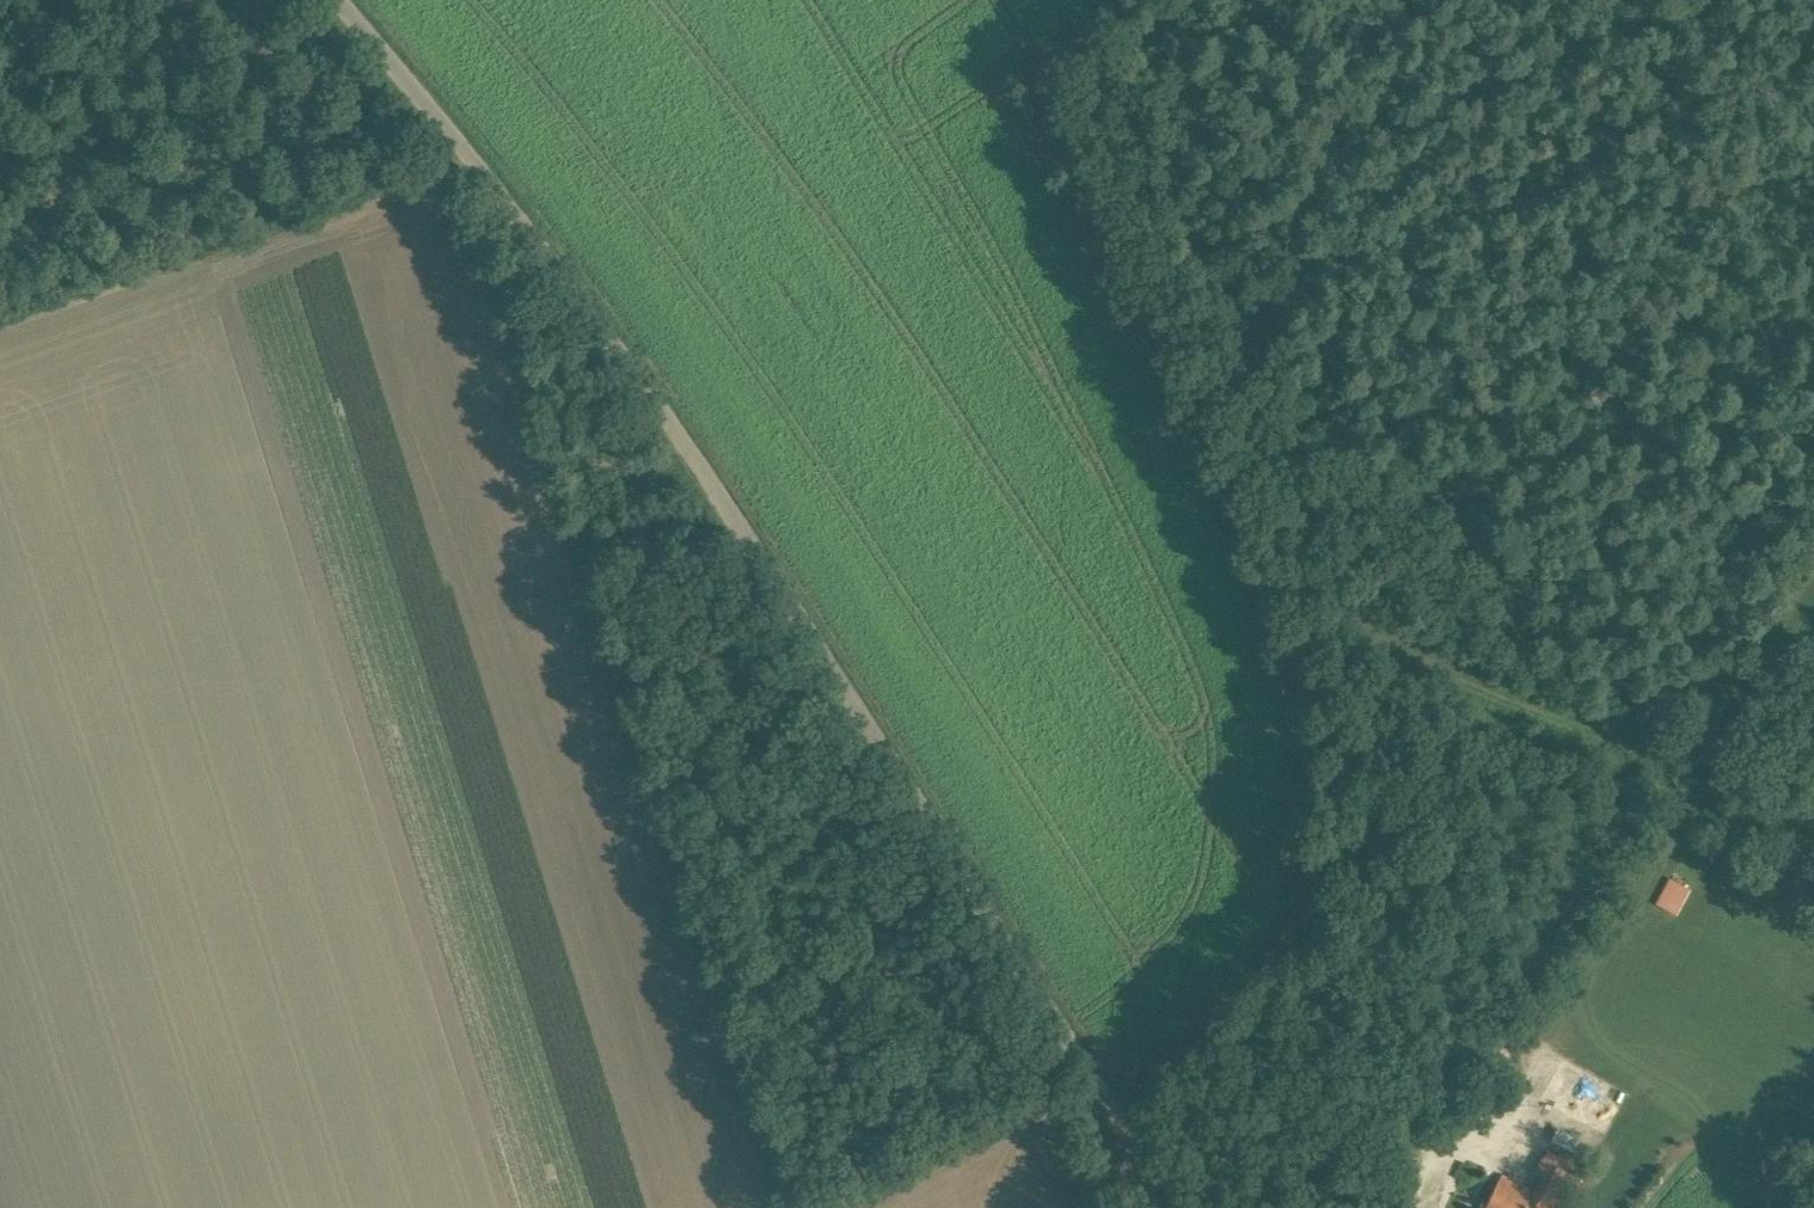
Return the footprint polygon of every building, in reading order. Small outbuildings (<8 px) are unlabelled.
[(1691,890),(1690,889),(1670,877),(1655,902),(1677,914),(1691,890)] [(1582,1177),(1544,1157),(1536,1173),(1541,1176),(1538,1181),(1507,1165),(1485,1207),(1565,1207),(1582,1177)]
